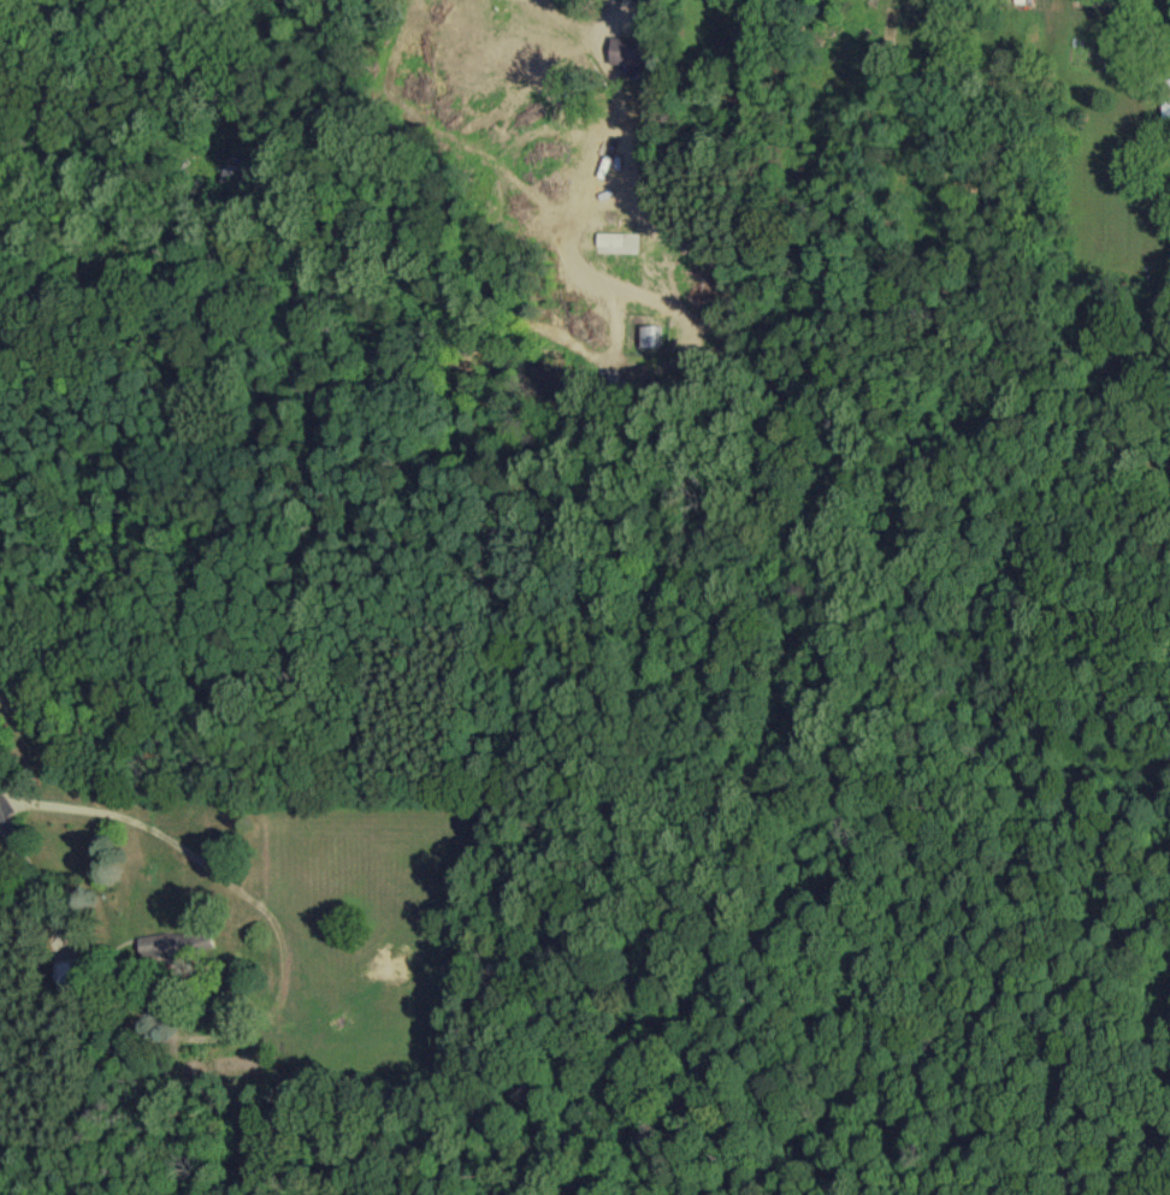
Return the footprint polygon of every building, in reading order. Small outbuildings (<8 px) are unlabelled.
[(1159,42),(1161,68),(1169,67),(1169,41),(1159,42)] [(1159,78),(1159,119),(1169,119),(1169,78),(1159,78)] [(252,196),(257,169),(220,163),(216,190),(252,196)] [(142,935),(142,955),(214,954),(214,934),(142,935)]
